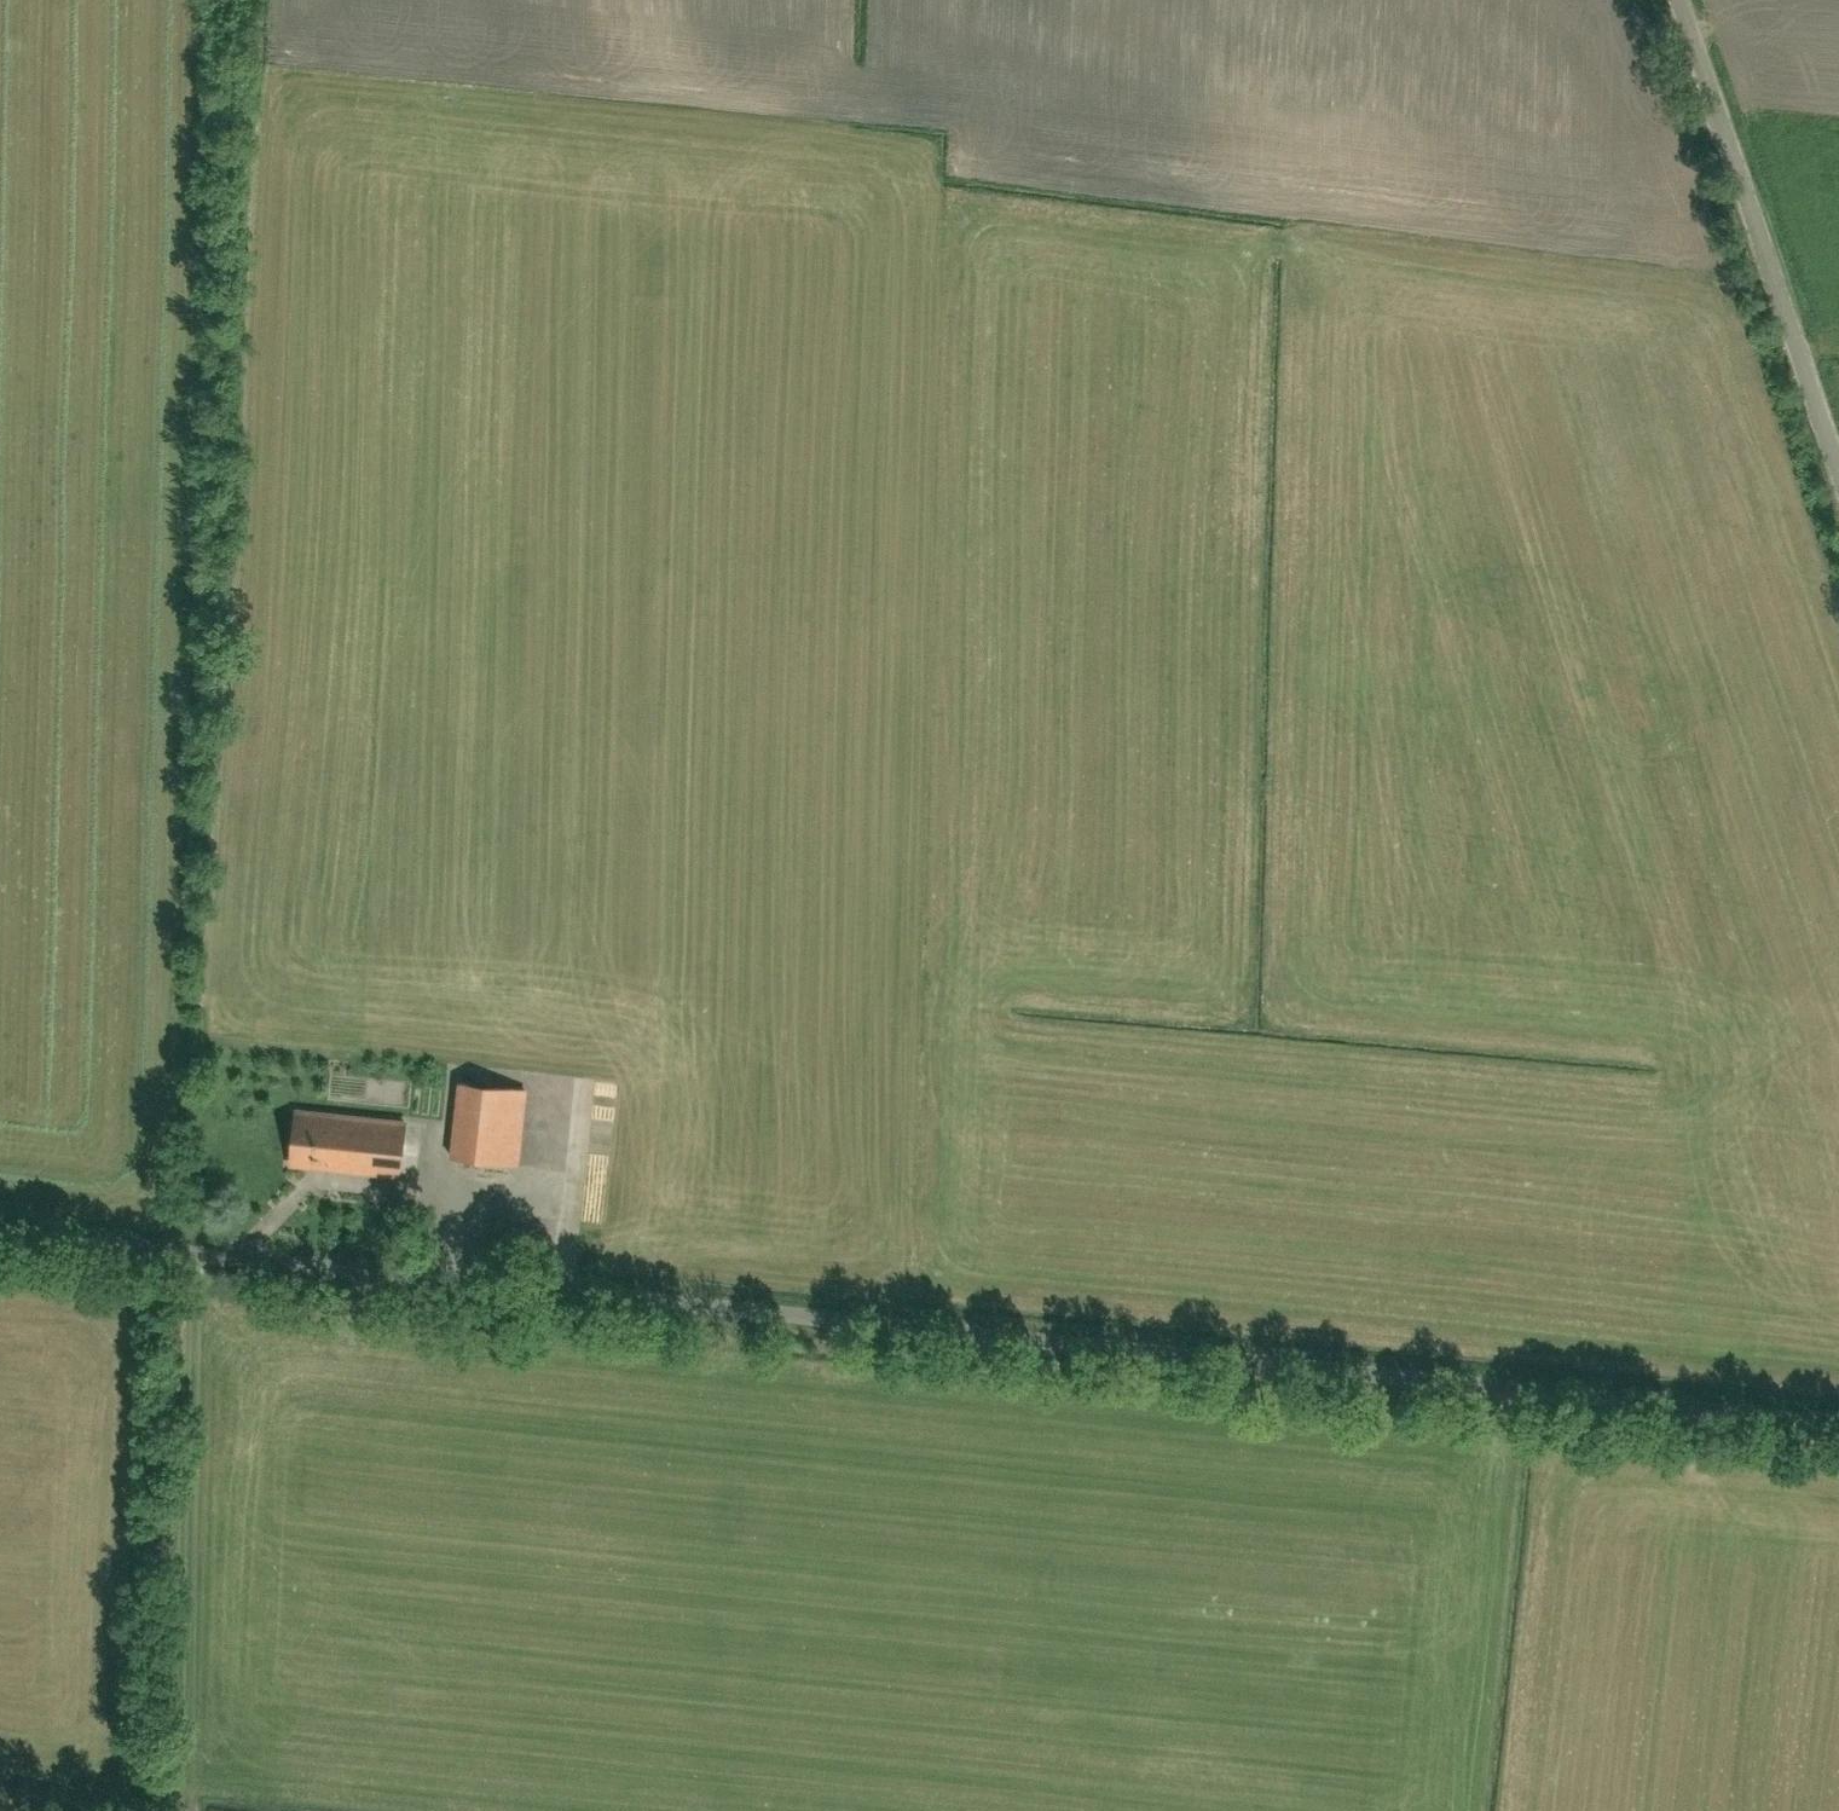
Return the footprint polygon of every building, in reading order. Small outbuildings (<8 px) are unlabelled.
[(517,1163),(525,1090),(459,1083),(451,1155),(517,1163)] [(296,1112),(291,1165),(399,1176),(404,1123),(296,1112)]
